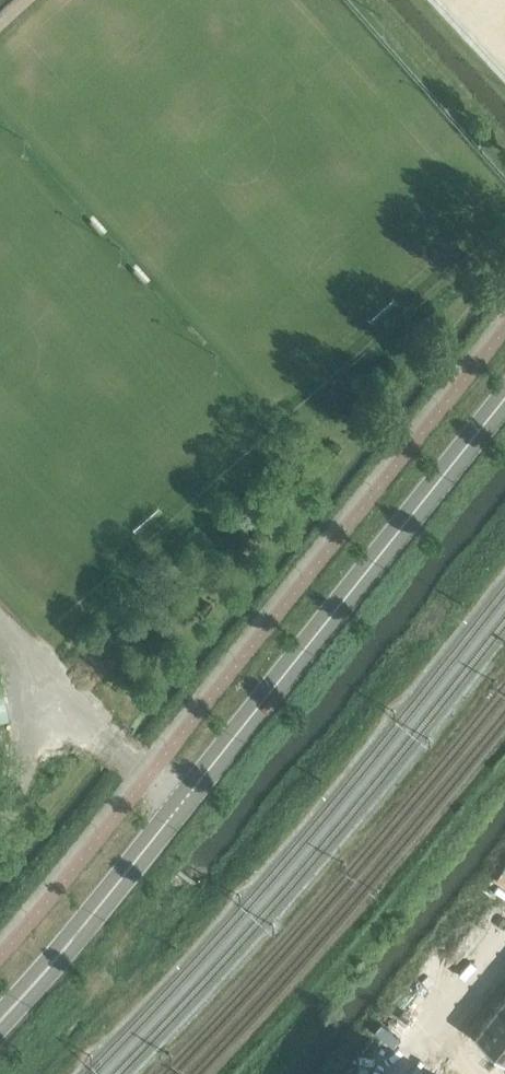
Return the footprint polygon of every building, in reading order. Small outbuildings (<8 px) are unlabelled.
[(0,675),(0,720),(8,718),(0,675)] [(489,1016),(504,1029),(504,1001),(503,999),(489,1016)] [(475,1034),(504,1058),(504,1029),(489,1016),(475,1034)]
